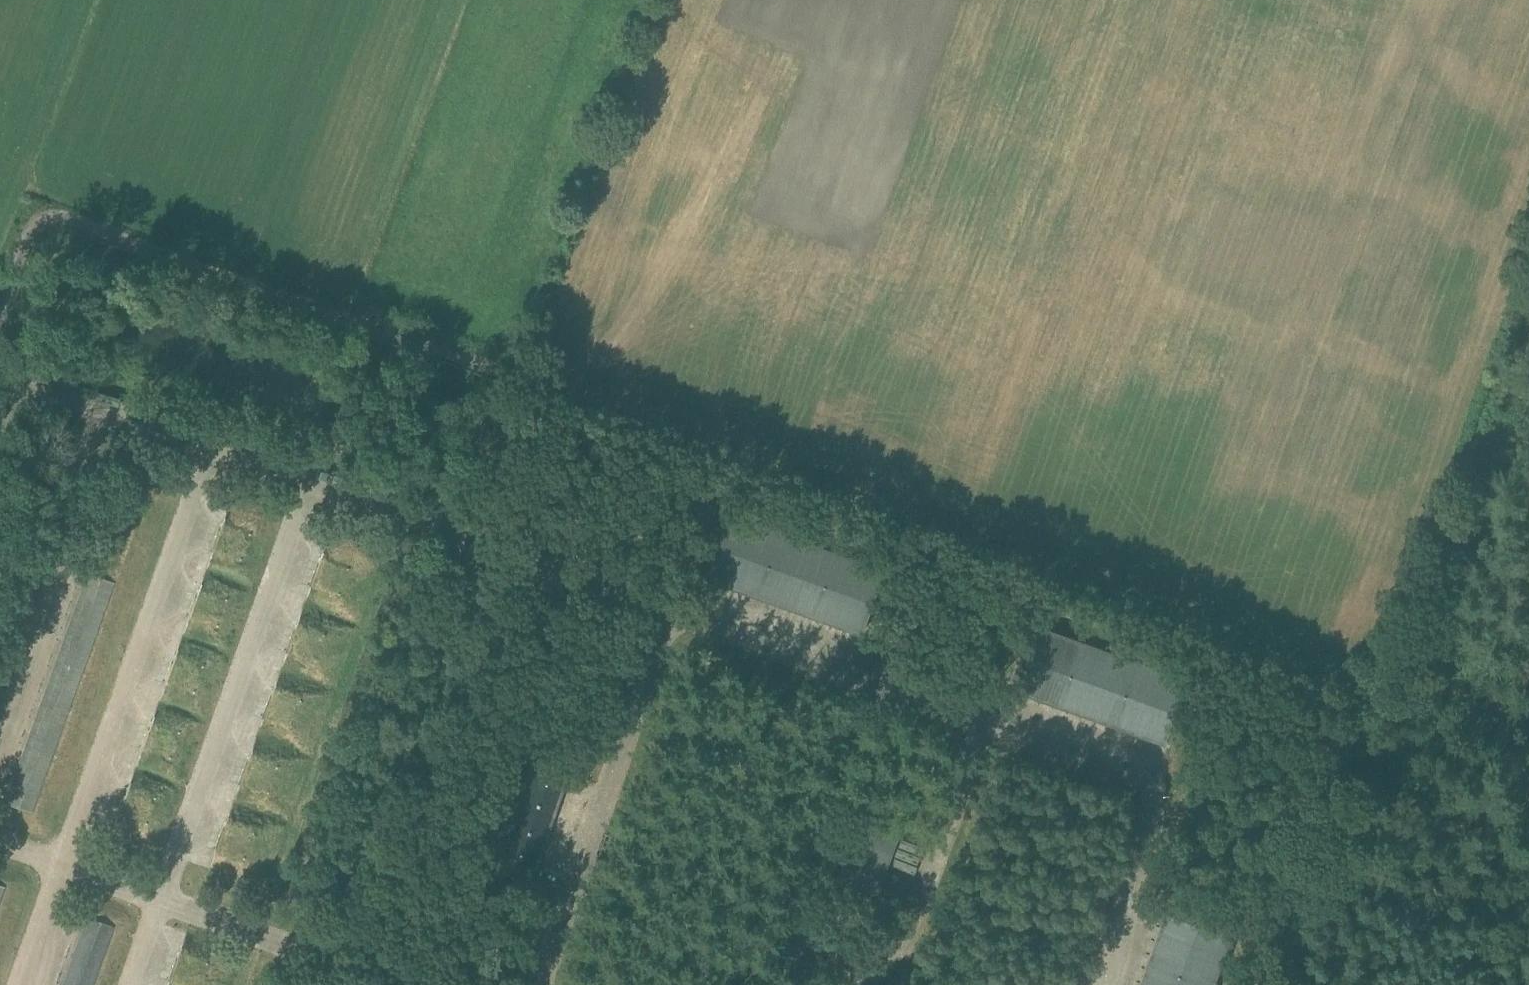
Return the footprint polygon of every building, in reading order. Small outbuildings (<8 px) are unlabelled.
[(729,514),(707,578),(861,634),(884,569),(729,514)] [(113,583),(90,574),(8,802),(31,811),(113,583)] [(1012,688),(1167,743),(1189,679),(1035,624),(1012,688)] [(502,856),(536,867),(566,779),(533,767),(502,856)] [(835,887),(875,901),(897,838),(857,824),(835,887)] [(1143,984),(1216,984),(1233,936),(1169,913),(1143,984)] [(113,925),(90,917),(65,984),(92,984),(113,925)]
